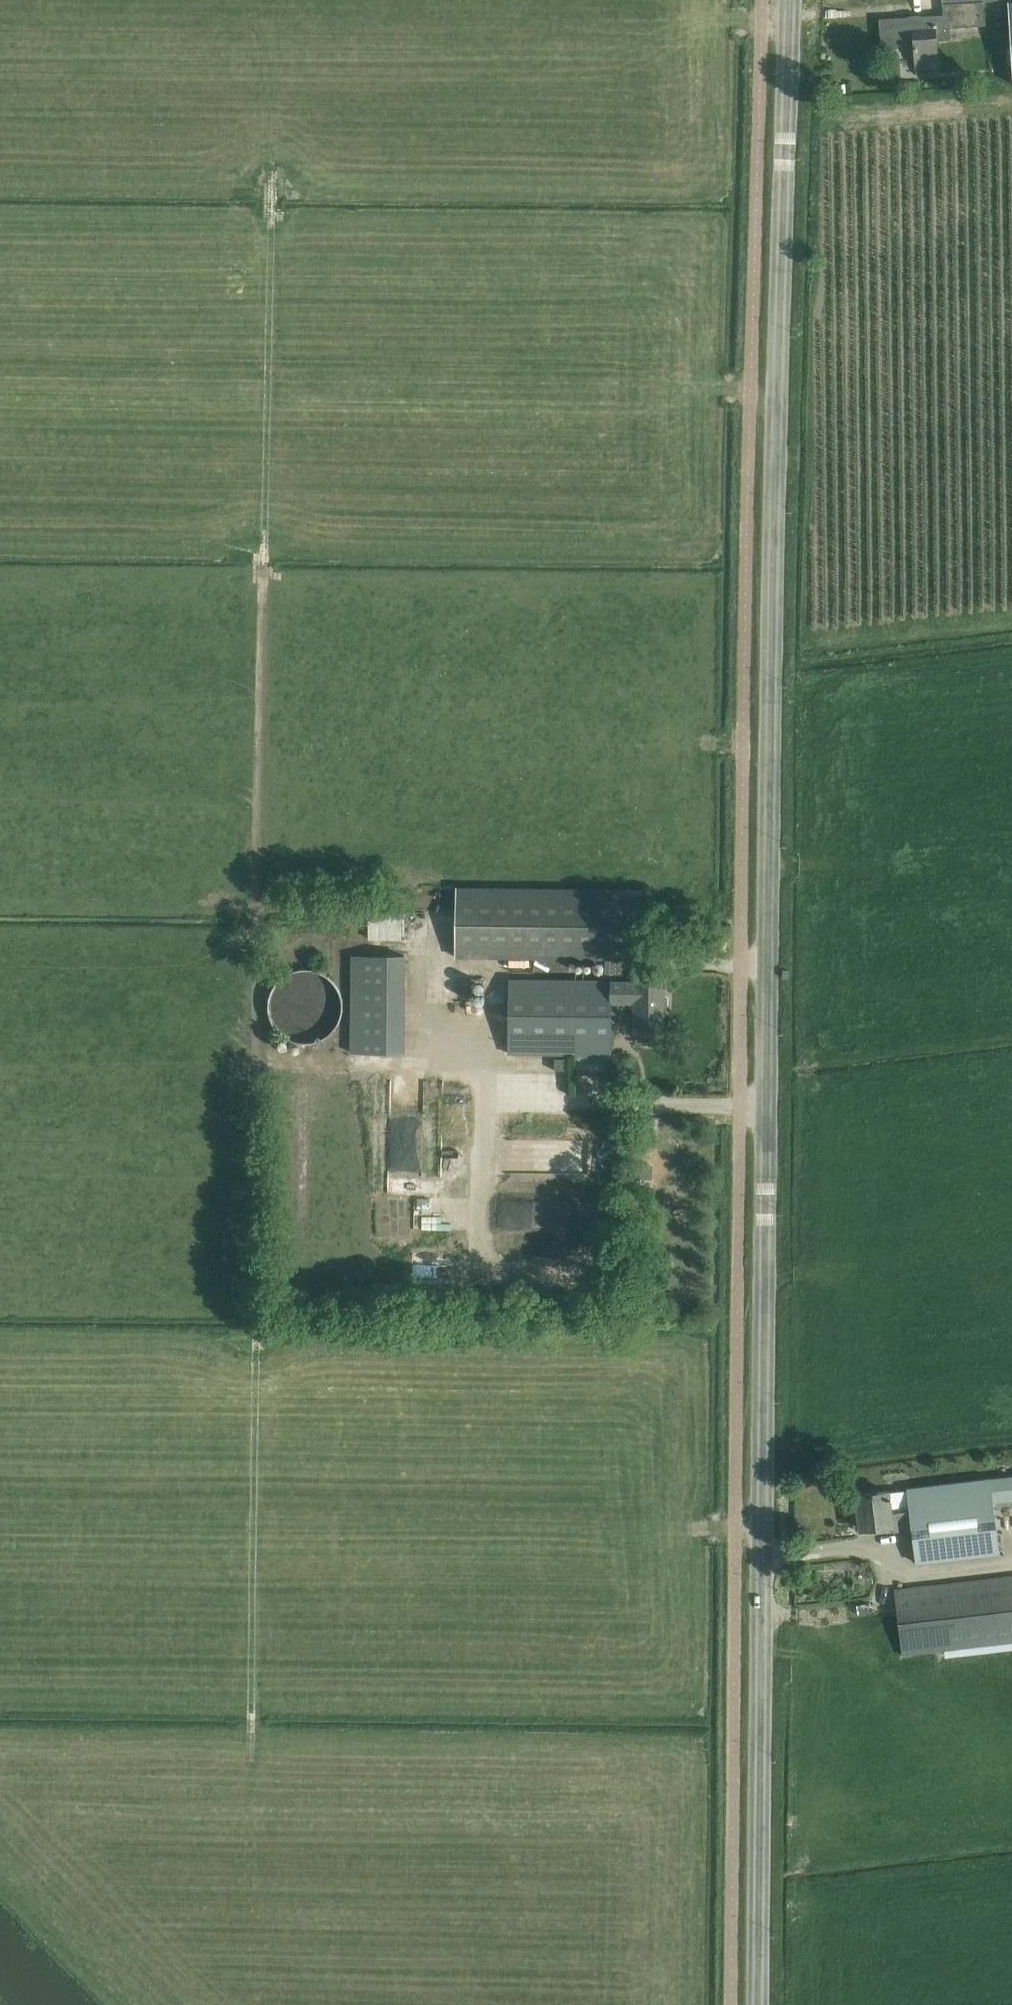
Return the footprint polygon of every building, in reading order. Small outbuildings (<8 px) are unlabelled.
[(944,20),(887,23),(888,51),(884,52),(886,73),(922,71),(920,41),(957,39),(956,20),(982,19),(981,0),(972,0),(943,2),(944,20)] [(509,1052),(591,1053),(611,1054),(612,1009),(636,1009),(635,1030),(641,1030),(658,1030),(658,1031),(663,1031),(664,1006),(668,1004),(668,996),(664,993),(664,974),(643,974),(643,958),(648,958),(649,891),(456,888),(455,955),(610,957),(610,981),(510,980),(509,1052)] [(400,956),(358,955),(357,1053),(399,1053),(400,956)] [(343,1010),(343,1003),(341,999),(339,993),(335,988),(329,983),(325,980),(320,979),(313,977),(306,978),(299,979),(293,983),(287,988),(283,993),(281,999),(279,1004),(279,1010),(279,1015),(281,1021),(283,1025),(287,1032),(293,1037),(298,1039),(302,1041),(309,1042),(316,1042),(323,1040),(329,1037),(334,1032),(339,1025),(341,1021),(343,1016),(343,1010)] [(566,1070),(566,1058),(554,1058),(554,1070),(566,1070)] [(857,1494),(861,1528),(893,1524),(891,1512),(911,1510),(917,1562),(937,1560),(999,1553),(993,1501),(1011,1499),(1011,1475),(990,1478),(908,1488),(908,1489),(889,1491),(888,1490),(877,1491),(857,1494)] [(923,1652),(1011,1641),(1011,1576),(895,1589),(903,1654),(923,1652)]
